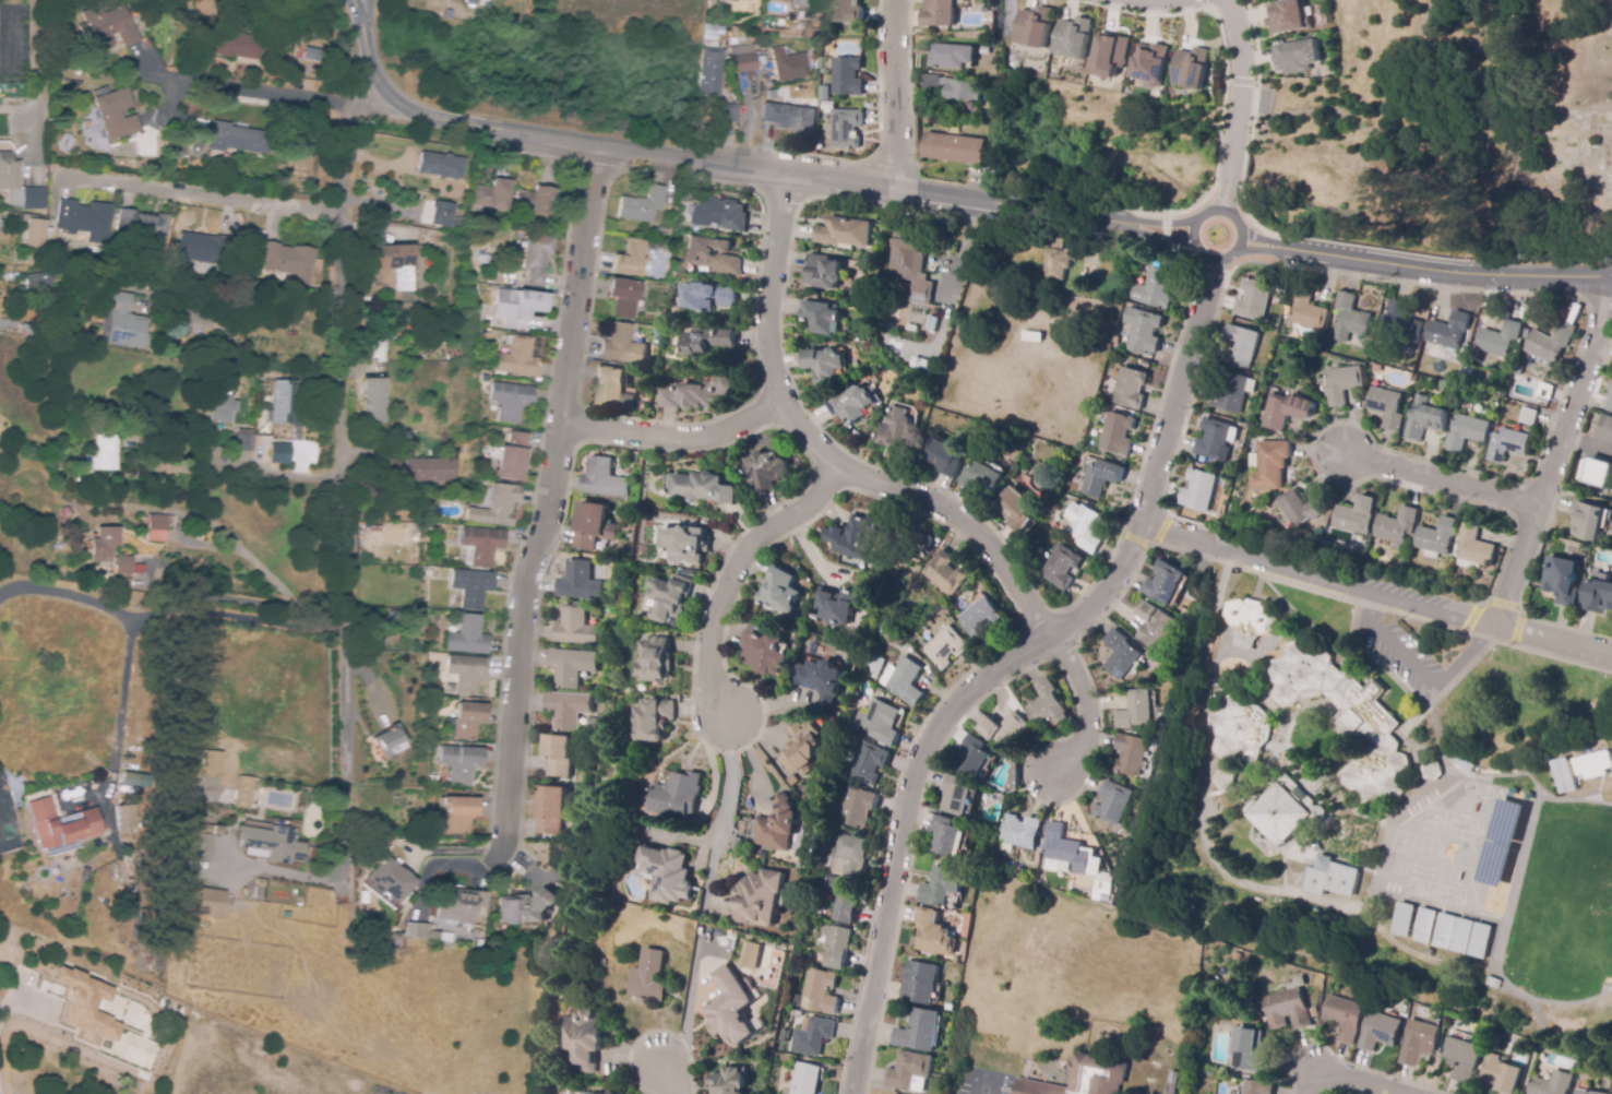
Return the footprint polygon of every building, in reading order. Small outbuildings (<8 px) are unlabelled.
[(791,7),(792,0),(805,0),(804,9),(791,7)] [(833,23),(833,0),(861,0),(861,7),(864,7),(864,24),(833,23)] [(927,11),(927,0),(954,0),(955,27),(924,27),(923,11),(927,11)] [(1267,4),(1290,0),(1301,0),(1307,27),(1271,35),(1268,19),(1270,17),(1267,4)] [(100,52),(95,43),(87,47),(77,26),(85,23),(81,13),(98,3),(104,14),(122,4),(140,39),(124,47),(117,33),(111,36),(116,45),(100,52)] [(1024,9),(1039,12),(1040,5),(1055,9),(1047,48),(1017,43),(1024,9)] [(1062,20),(1077,23),(1078,16),(1095,20),(1086,59),(1055,53),(1062,20)] [(1101,31),(1132,38),(1125,68),(1120,67),(1117,79),(1094,73),(1101,31)] [(259,60),(237,57),(236,58),(219,56),(219,55),(195,51),(199,33),(222,36),(223,32),(262,37),(259,60)] [(1276,46),(1317,38),(1322,62),(1310,64),(1311,70),(1285,74),(1285,70),(1280,70),(1276,46)] [(1154,43),(1171,46),(1163,86),(1153,84),(1153,81),(1133,76),(1139,43),(1154,46),(1154,43)] [(732,74),(729,57),(732,56),(730,48),(753,44),(759,69),(732,74)] [(964,70),(931,68),(932,55),(933,55),(934,45),(975,47),(974,64),(972,64),(972,70),(964,69),(964,70)] [(778,83),(772,49),(784,47),(785,57),(805,53),(811,76),(778,83)] [(1179,50),(1195,52),(1196,47),(1210,49),(1204,90),(1173,83),(1179,50)] [(719,97),(698,95),(704,48),(725,51),(719,97)] [(863,96),(833,96),(834,58),(862,59),(862,71),(858,71),(857,80),(863,80),(863,96)] [(978,102),(948,98),(948,100),(943,100),(943,98),(942,98),(943,84),(951,85),(951,84),(939,83),(938,88),(927,87),(927,90),(921,90),(922,75),(939,76),(939,78),(951,79),(951,80),(976,82),(976,87),(979,87),(978,102)] [(61,78),(82,80),(73,86),(61,85),(61,78)] [(769,99),(767,91),(790,86),(791,94),(785,95),(785,97),(769,99)] [(820,86),(828,86),(828,100),(820,100),(820,86)] [(108,142),(95,98),(128,88),(133,107),(121,110),(123,119),(135,116),(141,132),(108,142)] [(814,136),(793,134),(795,130),(777,128),(778,123),(762,121),(764,103),(817,110),(814,136)] [(738,123),(720,121),(721,105),(739,106),(738,123)] [(860,148),(832,147),(832,136),(823,136),(824,123),(832,123),(833,110),(863,111),(863,128),(856,128),(856,136),(860,136),(860,148)] [(268,155),(227,148),(226,153),(207,150),(212,121),(230,124),(230,127),(272,133),(268,155)] [(982,165),(922,158),(924,133),(984,140),(982,165)] [(191,150),(192,141),(202,143),(201,151),(191,150)] [(419,151),(444,154),(444,152),(451,153),(451,155),(465,157),(462,178),(443,176),(443,178),(438,177),(438,175),(416,171),(419,151)] [(20,190),(0,190),(0,152),(12,152),(12,162),(20,162),(20,190)] [(482,212),(473,211),(476,186),(489,188),(490,187),(493,187),(494,179),(512,181),(509,210),(491,207),(483,206),(482,212)] [(659,224),(652,223),(618,218),(620,198),(636,200),(636,199),(647,200),(649,186),(665,187),(659,224)] [(549,223),(533,219),(534,214),(515,212),(518,191),(536,193),(537,187),(556,189),(551,216),(550,216),(549,223)] [(24,210),(24,189),(46,189),(46,210),(24,210)] [(745,234),(726,230),(726,229),(718,228),(716,225),(709,224),(709,227),(690,224),(692,205),(696,205),(697,197),(716,199),(716,202),(721,202),(721,200),(739,202),(739,205),(745,205),(744,213),(748,214),(745,234)] [(108,245),(88,242),(89,233),(76,231),(76,236),(62,234),(62,229),(56,229),(59,200),(77,201),(76,206),(89,207),(91,203),(112,205),(108,245)] [(452,204),(447,227),(429,224),(432,201),(452,204)] [(166,241),(117,234),(120,209),(136,212),(135,213),(157,216),(157,214),(169,215),(166,241)] [(868,249),(839,245),(839,247),(814,242),(817,226),(831,228),(831,227),(828,227),(829,216),(871,223),(868,249)] [(45,249),(25,247),(28,218),(48,221),(45,249)] [(489,237),(481,236),(482,227),(490,228),(489,237)] [(263,242),(244,240),(246,229),(264,231),(263,242)] [(227,266),(177,259),(181,233),(216,238),(216,236),(231,238),(227,266)] [(524,267),(528,235),(554,238),(552,255),(548,255),(546,267),(546,271),(544,288),(527,286),(529,271),(524,270),(524,267)] [(702,266),(685,263),(690,236),(725,241),(725,240),(731,241),(730,250),(728,249),(727,252),(716,251),(715,257),(718,258),(719,254),(741,258),(740,266),(739,271),(741,272),(740,277),(728,275),(728,274),(713,272),(713,267),(702,266)] [(612,266),(614,254),(622,255),(623,252),(624,253),(626,238),(635,239),(636,238),(644,239),(644,240),(646,241),(645,250),(643,249),(643,257),(642,255),(642,259),(644,259),(643,266),(641,277),(612,273),(612,266)] [(889,265),(895,239),(927,245),(922,264),(920,275),(934,277),(929,306),(909,301),(914,282),(887,277),(889,265)] [(658,250),(655,250),(653,247),(654,243),(656,241),(660,242),(661,245),(661,249),(658,250)] [(265,270),(266,260),(260,260),(262,242),(280,245),(280,247),(294,248),(294,247),(315,250),(313,269),(311,286),(298,284),(298,283),(285,281),(286,273),(265,271),(265,270)] [(372,269),(372,247),(413,245),(414,266),(399,266),(399,269),(399,270),(401,301),(387,301),(387,293),(374,293),(374,281),(377,281),(377,270),(372,270),(372,269)] [(1046,264),(1048,249),(1066,252),(1066,249),(1076,251),(1074,261),(1071,260),(1071,263),(1070,270),(1066,269),(1064,282),(1043,278),(1046,264)] [(809,265),(810,254),(828,257),(828,260),(844,262),(844,265),(843,274),(844,276),(844,282),(839,284),(838,284),(837,290),(808,286),(809,277),(810,277),(811,269),(809,269),(809,265)] [(1167,311),(1133,301),(1137,285),(1145,287),(1150,266),(1169,272),(1168,275),(1179,277),(1174,290),(1168,289),(1166,298),(1170,299),(1167,311)] [(27,292),(25,276),(49,272),(52,288),(27,292)] [(1262,322),(1233,313),(1238,298),(1244,300),(1246,292),(1242,290),(1245,278),(1273,286),(1262,322)] [(634,319),(612,317),(616,298),(608,297),(610,280),(641,284),(638,301),(636,301),(634,319)] [(702,313),(696,313),(697,310),(692,310),(692,309),(683,308),(684,285),(693,286),(693,284),(696,284),(696,283),(707,284),(707,286),(715,286),(718,286),(718,288),(737,288),(738,293),(738,302),(737,308),(718,307),(718,298),(706,298),(706,300),(711,300),(709,312),(702,312),(702,313)] [(1323,332),(1289,322),(1294,304),(1292,302),(1298,286),(1314,290),(1310,305),(1329,310),(1323,332)] [(525,330),(505,328),(506,320),(493,318),(498,288),(518,292),(520,290),(548,295),(545,313),(532,311),(530,322),(526,321),(525,330)] [(146,349),(107,343),(110,325),(104,325),(106,310),(102,309),(104,290),(132,295),(130,314),(134,316),(151,319),(146,349)] [(1347,344),(1333,340),(1341,310),(1336,308),(1340,292),(1358,296),(1353,310),(1362,312),(1373,314),(1366,337),(1350,333),(1347,344)] [(1419,344),(1383,333),(1386,323),(1382,322),(1384,313),(1387,314),(1392,299),(1409,304),(1405,318),(1414,321),(1414,320),(1424,322),(1423,323),(1424,323),(1419,344)] [(832,336),(811,333),(813,322),(803,321),(805,309),(807,301),(838,306),(837,311),(841,312),(839,325),(834,324),(832,336)] [(401,313),(401,304),(410,304),(410,313),(401,313)] [(1150,362),(1136,358),(1139,349),(1126,346),(1133,325),(1123,323),(1127,307),(1165,318),(1161,330),(1156,328),(1154,336),(1160,338),(1156,355),(1153,354),(1150,362)] [(1457,350),(1424,342),(1431,320),(1450,325),(1454,311),(1471,316),(1466,334),(1462,333),(1457,350)] [(1507,358),(1476,349),(1481,329),(1502,334),(1506,320),(1523,324),(1518,342),(1513,340),(1507,358)] [(1555,366),(1542,359),(1539,365),(1533,361),(1536,356),(1524,350),(1533,330),(1552,338),(1562,320),(1577,328),(1566,349),(1564,348),(1555,366)] [(644,365),(600,359),(602,341),(608,342),(610,322),(632,325),(630,343),(647,345),(644,365)] [(1249,370),(1221,361),(1225,349),(1230,352),(1232,343),(1226,341),(1230,325),(1259,333),(1249,370)] [(698,358),(686,358),(686,341),(688,341),(688,333),(697,333),(697,328),(717,328),(717,331),(735,331),(735,347),(708,347),(708,355),(698,355),(698,358)] [(1023,331),(1041,333),(1040,342),(1022,340),(1023,331)] [(536,377),(495,371),(498,353),(504,354),(506,335),(512,336),(512,335),(533,337),(530,357),(539,358),(536,377)] [(359,337),(384,337),(384,360),(359,360),(359,337)] [(819,388),(816,374),(820,374),(819,368),(807,370),(804,358),(807,358),(805,352),(821,349),(821,352),(828,352),(831,349),(835,348),(838,350),(838,352),(841,352),(846,354),(848,372),(845,376),(838,377),(839,380),(829,381),(831,385),(819,388)] [(622,408),(599,405),(602,385),(596,385),(598,367),(628,371),(622,408)] [(1141,412),(1111,403),(1122,367),(1149,374),(1146,387),(1144,385),(1141,394),(1145,395),(1141,412)] [(1330,408),(1328,390),(1330,390),(1328,371),(1362,367),(1365,389),(1345,391),(1347,406),(1330,408)] [(489,382),(482,381),(483,376),(481,376),(482,370),(495,372),(494,377),(490,377),(489,382)] [(1240,415),(1210,406),(1215,391),(1221,393),(1228,371),(1250,378),(1250,380),(1257,382),(1254,394),(1246,392),(1240,415)] [(693,412),(689,411),(685,408),(682,407),(682,409),(664,407),(665,390),(681,391),(682,383),(706,387),(706,382),(717,383),(718,379),(719,380),(720,377),(737,379),(736,381),(737,382),(737,389),(733,390),(733,394),(731,396),(719,395),(723,397),(723,402),(719,404),(718,404),(718,405),(714,405),(714,406),(709,408),(703,407),(703,408),(701,409),(697,408),(693,412)] [(365,424),(363,379),(386,379),(387,424),(365,424)] [(1550,402),(1526,393),(1527,390),(1529,390),(1533,380),(1541,382),(1541,383),(1554,388),(1550,402)] [(295,426),(273,425),(273,381),(296,381),(295,404),(298,404),(298,413),(295,413),(295,426)] [(1603,409),(1611,412),(1611,381),(1603,409)] [(1400,432),(1383,428),(1387,414),(1378,412),(1377,412),(1368,409),(1373,388),(1374,388),(1375,382),(1401,389),(1400,394),(1404,395),(1399,414),(1405,416),(1400,432)] [(521,425),(500,421),(502,403),(491,401),(493,383),(535,388),(533,406),(523,405),(521,425)] [(848,427),(840,415),(836,418),(827,403),(844,393),(844,392),(855,385),(856,388),(859,387),(863,388),(865,390),(871,387),(880,401),(863,411),(867,416),(848,427)] [(1282,433),(1262,427),(1271,393),(1288,399),(1289,395),(1314,403),(1316,405),(1313,418),(1306,421),(1288,416),(1282,433)] [(1420,443),(1404,439),(1408,421),(1411,421),(1416,403),(1418,394),(1431,399),(1429,406),(1449,412),(1444,432),(1424,428),(1420,443)] [(231,424),(212,423),(213,408),(210,408),(211,397),(213,397),(213,395),(232,395),(231,402),(238,402),(237,413),(232,412),(231,424)] [(907,457),(889,452),(891,447),(888,445),(888,447),(879,443),(877,443),(882,427),(887,424),(891,425),(891,424),(889,423),(895,405),(910,411),(908,417),(911,418),(914,423),(910,435),(915,436),(907,457)] [(1533,427),(1519,423),(1523,407),(1538,412),(1533,427)] [(1129,456),(1099,448),(1103,431),(1095,429),(1098,418),(1107,420),(1110,412),(1137,419),(1134,431),(1132,430),(1129,440),(1133,441),(1129,456)] [(1461,454),(1445,450),(1449,433),(1452,433),(1457,414),(1491,423),(1485,444),(1466,439),(1461,454)] [(1603,415),(1611,417),(1611,443),(1597,439),(1603,415)] [(1227,463),(1193,454),(1197,438),(1205,440),(1207,431),(1202,430),(1205,418),(1233,426),(1227,448),(1231,449),(1227,463)] [(1503,465),(1486,461),(1494,433),(1502,435),(1505,421),(1513,424),(1512,425),(1517,426),(1515,431),(1532,436),(1526,456),(1506,451),(1503,465)] [(253,452),(236,451),(236,435),(238,435),(238,430),(253,430),(252,436),(254,436),(253,452)] [(85,472),(85,456),(96,455),(95,433),(117,432),(119,471),(85,472)] [(523,481),(497,478),(501,447),(508,447),(510,432),(528,435),(523,481)] [(954,480),(939,472),(941,469),(923,461),(935,438),(938,438),(939,436),(942,438),(960,449),(960,450),(962,451),(962,453),(967,456),(954,480)] [(270,463),(288,463),(289,443),(270,442),(270,463)] [(1282,490),(1249,490),(1250,473),(1258,474),(1258,442),(1291,442),(1291,459),(1287,459),(1287,469),(1282,469),(1282,490)] [(755,495),(752,478),(747,479),(743,467),(747,466),(745,460),(753,457),(753,456),(756,452),(761,452),(764,454),(765,455),(780,452),(781,460),(784,459),(788,462),(789,466),(787,471),(789,479),(777,481),(777,480),(773,481),(775,490),(755,495)] [(625,499),(583,494),(585,475),(589,475),(593,456),(613,459),(611,477),(629,479),(625,499)] [(1590,456),(1611,464),(1611,489),(1609,488),(1609,490),(1583,481),(1584,479),(1577,477),(1584,461),(1589,462),(1590,456)] [(408,481),(408,459),(455,459),(455,480),(408,481)] [(993,497),(976,487),(975,491),(959,484),(969,466),(975,469),(979,461),(995,469),(998,465),(1007,471),(1005,475),(1005,476),(993,497)] [(1100,500),(1080,494),(1090,464),(1106,468),(1108,463),(1125,468),(1121,484),(1108,480),(1106,487),(1104,487),(1100,500)] [(1208,513),(1179,504),(1183,489),(1190,490),(1193,481),(1187,480),(1191,468),(1219,477),(1208,513)] [(733,506),(727,504),(726,506),(720,504),(720,503),(714,502),(714,501),(701,500),(701,503),(688,502),(689,498),(671,496),(674,474),(696,476),(696,473),(706,474),(709,472),(714,472),(716,475),(716,476),(724,477),(723,486),(736,487),(733,506)] [(514,527),(466,522),(468,508),(481,509),(482,502),(491,503),(493,484),(513,486),(513,485),(522,486),(520,504),(513,503),(512,512),(515,512),(514,527)] [(1020,534),(1008,523),(1011,520),(996,507),(1012,488),(1012,489),(1014,486),(1027,498),(1025,500),(1035,508),(1028,515),(1034,520),(1020,534)] [(1287,533),(1276,518),(1283,512),(1281,509),(1278,511),(1274,504),(1277,501),(1294,489),(1305,506),(1317,498),(1326,512),(1314,521),(1312,519),(1295,530),(1294,527),(1287,533)] [(1365,544),(1356,542),(1358,533),(1332,526),(1337,506),(1358,511),(1361,496),(1377,499),(1373,515),(1369,535),(1368,535),(1365,544)] [(592,551),(573,548),(583,501),(608,507),(605,524),(616,526),(612,542),(598,539),(598,537),(594,537),(592,551)] [(1598,543),(1576,537),(1576,535),(1573,533),(1575,527),(1573,526),(1575,519),(1573,518),(1576,501),(1607,509),(1607,510),(1611,511),(1607,530),(1602,528),(1598,543)] [(1094,556),(1077,546),(1080,540),(1067,532),(1084,506),(1102,516),(1091,534),(1102,542),(1094,556)] [(1405,545),(1374,537),(1380,514),(1389,516),(1389,518),(1398,520),(1402,506),(1419,510),(1412,536),(1407,535),(1405,545)] [(147,527),(150,527),(150,514),(156,514),(168,514),(169,530),(167,530),(167,537),(167,542),(147,543),(147,527)] [(863,560),(833,554),(835,544),(827,542),(829,530),(835,531),(836,527),(850,531),(855,514),(863,516),(862,519),(872,521),(863,560)] [(1437,560),(1423,557),(1425,550),(1414,548),(1420,526),(1440,532),(1444,516),(1460,521),(1455,538),(1453,537),(1447,556),(1438,554),(1437,560)] [(1469,569),(1457,566),(1459,558),(1453,557),(1458,537),(1460,538),(1465,522),(1482,526),(1478,542),(1497,546),(1492,568),(1481,566),(1480,569),(1469,569)] [(100,562),(94,562),(93,537),(99,537),(99,525),(99,524),(122,524),(122,546),(114,546),(114,562),(100,562)] [(912,560),(898,556),(908,524),(917,527),(916,532),(933,537),(929,554),(916,550),(912,560)] [(703,566),(691,563),(691,562),(684,561),(684,562),(670,561),(671,552),(661,551),(665,527),(672,528),(672,527),(684,528),(690,525),(691,527),(707,530),(705,554),(702,552),(702,555),(704,555),(703,566)] [(488,571),(470,570),(465,566),(466,547),(461,547),(462,528),(505,532),(504,550),(494,549),(492,569),(488,569),(488,571)] [(1065,593),(1039,575),(1060,544),(1084,559),(1077,569),(1074,567),(1068,574),(1074,579),(1065,593)] [(950,598),(920,574),(941,550),(953,560),(948,566),(956,572),(959,569),(968,576),(950,598)] [(133,556),(133,564),(134,564),(139,564),(139,573),(134,573),(133,573),(133,574),(117,575),(117,574),(117,563),(120,563),(120,556),(133,556)] [(1575,608),(1556,605),(1560,590),(1555,588),(1554,594),(1542,591),(1550,556),(1580,563),(1575,588),(1579,590),(1575,608)] [(597,600),(557,596),(559,578),(565,579),(565,574),(568,575),(569,559),(589,561),(587,581),(599,582),(597,600)] [(1169,608),(1143,592),(1151,578),(1158,581),(1162,573),(1158,571),(1165,560),(1189,574),(1169,608)] [(789,614),(786,611),(785,614),(767,604),(765,607),(755,602),(763,588),(765,590),(769,582),(766,581),(776,563),(799,575),(792,587),(802,593),(798,602),(797,600),(793,605),(795,605),(795,608),(792,613),(789,614)] [(482,611),(461,609),(463,590),(450,588),(452,570),(495,573),(494,592),(483,592),(482,611)] [(679,622),(669,619),(668,622),(655,618),(658,607),(659,607),(660,604),(650,599),(655,587),(654,584),(655,580),(658,579),(671,583),(676,574),(694,581),(689,595),(686,594),(682,607),(679,606),(678,608),(683,610),(679,622)] [(1590,579),(1611,584),(1611,611),(1608,610),(1608,611),(1600,610),(1599,614),(1583,609),(1590,579)] [(840,629),(825,625),(826,620),(819,618),(821,609),(816,608),(820,596),(817,595),(820,587),(837,592),(837,594),(841,595),(843,590),(861,594),(857,610),(853,609),(849,627),(841,625),(840,629)] [(974,642),(957,618),(988,596),(1004,619),(994,626),(993,625),(990,627),(989,625),(984,628),(988,633),(974,642)] [(1166,655),(1163,653),(1162,655),(1136,638),(1146,622),(1149,625),(1150,622),(1137,614),(1146,599),(1161,609),(1182,622),(1177,630),(1179,631),(1174,637),(1177,639),(1166,655)] [(1252,652),(1232,646),(1235,635),(1233,629),(1223,618),(1228,604),(1242,599),(1245,604),(1249,599),(1263,604),(1263,608),(1268,607),(1278,618),(1275,632),(1261,637),(1255,642),(1252,652)] [(593,645),(551,642),(553,623),(561,625),(563,605),(584,606),(583,626),(594,627),(593,645)] [(489,654),(445,651),(446,632),(459,633),(461,614),(482,616),(480,635),(490,635),(489,654)] [(776,676),(768,674),(767,676),(754,671),(755,668),(745,665),(748,658),(744,656),(745,653),(739,651),(741,643),(740,642),(744,630),(748,630),(750,625),(763,630),(761,635),(767,638),(768,633),(784,640),(779,652),(788,655),(783,669),(779,668),(776,676)] [(943,673),(922,652),(923,651),(919,645),(915,650),(909,644),(918,637),(928,646),(950,626),(970,647),(959,658),(954,654),(951,657),(951,658),(948,661),(952,664),(943,673)] [(1120,681),(1103,667),(1117,652),(1104,642),(1115,628),(1130,640),(1127,642),(1143,654),(1120,681)] [(652,682),(652,677),(637,677),(637,663),(644,663),(644,653),(644,641),(648,641),(648,640),(654,640),(654,638),(669,638),(669,662),(671,662),(671,669),(668,669),(668,679),(660,680),(660,681),(652,682)] [(1372,809),(1358,806),(1354,792),(1340,788),(1337,775),(1347,765),(1348,766),(1366,747),(1378,750),(1362,734),(1353,742),(1335,725),(1336,721),(1333,718),(1339,711),(1321,693),(1320,697),(1294,703),(1293,705),(1281,709),(1271,699),(1275,686),(1265,676),(1268,663),(1282,658),(1286,645),(1299,642),(1309,652),(1321,646),(1332,657),(1329,665),(1333,666),(1340,674),(1344,670),(1363,690),(1373,680),(1385,691),(1375,701),(1399,725),(1389,735),(1398,744),(1396,753),(1406,756),(1410,770),(1400,780),(1404,793),(1394,802),(1380,799),(1372,809)] [(576,690),(554,688),(557,669),(550,668),(551,650),(595,653),(594,673),(577,671),(576,690)] [(478,697),(456,695),(458,675),(446,674),(449,655),(489,658),(488,677),(479,677),(478,697)] [(877,680),(871,676),(873,670),(868,667),(874,655),(884,661),(887,665),(883,675),(881,674),(877,680)] [(916,709),(884,688),(884,687),(877,683),(889,665),(896,669),(905,656),(923,668),(911,686),(924,694),(916,709)] [(1261,658),(1268,661),(1267,667),(1259,665),(1261,658)] [(832,706),(819,703),(821,695),(820,692),(800,687),(801,686),(791,683),(798,664),(808,666),(809,661),(824,665),(824,663),(828,661),(834,662),(836,666),(835,668),(845,671),(836,699),(834,698),(832,706)] [(1037,728),(1027,712),(1031,709),(1029,705),(1042,698),(1036,686),(1049,677),(1063,698),(1061,699),(1070,712),(1067,713),(1071,718),(1059,727),(1055,722),(1053,723),(1051,718),(1037,728)] [(1115,729),(1115,712),(1130,711),(1129,691),(1151,691),(1151,726),(1132,726),(1132,728),(1115,729)] [(574,733),(553,732),(554,712),(546,711),(548,692),(588,695),(587,714),(576,713),(574,733)] [(1244,766),(1234,757),(1221,761),(1211,751),(1215,737),(1205,728),(1208,714),(1222,711),(1226,698),(1238,694),(1247,704),(1258,707),(1273,722),(1268,741),(1261,749),(1261,750),(1257,763),(1244,766)] [(892,748),(867,737),(869,732),(851,724),(857,712),(865,715),(873,698),(901,712),(893,730),(899,733),(892,748)] [(662,742),(638,741),(640,724),(634,724),(634,714),(640,715),(641,707),(647,707),(647,700),(676,701),(674,721),(666,720),(665,729),(664,729),(664,732),(664,740),(662,740),(662,742)] [(476,740),(454,739),(456,720),(456,721),(458,702),(486,704),(485,724),(479,723),(479,726),(477,726),(476,740)] [(1008,751),(1003,747),(1004,746),(1002,744),(1001,746),(994,740),(992,741),(978,729),(989,716),(1001,726),(1014,711),(1031,725),(1008,751)] [(803,777),(797,770),(790,774),(778,757),(793,746),(790,745),(791,737),(793,737),(789,730),(800,724),(802,727),(812,721),(821,734),(817,737),(823,745),(819,748),(815,759),(813,760),(814,762),(812,764),(812,770),(813,771),(803,777)] [(398,749),(382,758),(371,737),(387,729),(386,726),(395,722),(407,745),(398,749)] [(1139,777),(1111,772),(1114,759),(1119,760),(1121,751),(1114,750),(1118,734),(1147,740),(1143,762),(1146,763),(1145,771),(1142,770),(1139,777)] [(566,778),(548,776),(549,758),(542,757),(545,736),(548,737),(549,735),(571,737),(569,761),(566,778)] [(976,781),(955,768),(966,750),(963,748),(971,735),(988,745),(984,750),(992,756),(976,781)] [(873,787),(841,773),(848,760),(852,762),(862,741),(891,753),(884,769),(877,765),(874,774),(879,776),(873,787)] [(470,787),(450,786),(451,765),(440,765),(441,746),(482,749),(481,768),(474,768),(474,772),(471,772),(470,787)] [(178,782),(179,764),(200,766),(202,750),(220,752),(216,786),(178,782)] [(1477,764),(1471,773),(1447,759),(1453,751),(1477,764)] [(1611,751),(1611,755),(1611,768),(1607,770),(1608,775),(1588,781),(1587,775),(1579,777),(1575,760),(1581,759),(1580,756),(1587,753),(1588,757),(1611,751)] [(1569,757),(1577,788),(1562,793),(1553,760),(1569,757)] [(1435,782),(1424,780),(1421,768),(1429,760),(1441,762),(1444,774),(1435,782)] [(688,821),(652,811),(656,796),(655,796),(657,783),(667,785),(672,783),(676,772),(690,775),(691,772),(704,775),(702,786),(703,786),(695,816),(690,813),(688,821)] [(1281,848),(1261,828),(1257,831),(1246,819),(1249,817),(1243,811),(1254,799),(1259,804),(1277,787),(1273,784),(1283,772),(1299,787),(1293,793),(1303,802),(1309,797),(1314,801),(1314,807),(1321,807),(1325,810),(1325,819),(1321,823),(1313,823),(1309,820),(1281,848)] [(441,786),(430,786),(430,773),(441,773),(441,786)] [(792,786),(787,780),(795,774),(799,782),(792,786)] [(965,817),(942,810),(946,796),(945,795),(946,792),(943,790),(947,774),(968,781),(967,786),(974,787),(965,817)] [(239,775),(252,777),(248,808),(235,807),(239,775)] [(1119,827),(1092,816),(1097,805),(1101,807),(1104,798),(1098,795),(1104,781),(1133,793),(1119,827)] [(559,835),(537,834),(538,818),(539,818),(541,786),(566,788),(564,821),(560,820),(559,835)] [(864,831),(857,829),(837,823),(836,824),(825,821),(829,804),(841,807),(847,787),(876,795),(872,811),(869,810),(867,818),(868,819),(864,831)] [(788,852),(767,849),(767,846),(755,845),(756,834),(755,834),(757,817),(774,819),(774,817),(777,814),(778,807),(775,802),(776,797),(781,793),(787,794),(790,799),(789,801),(792,802),(795,805),(795,809),(792,810),(796,810),(798,813),(795,836),(790,835),(788,852)] [(40,851),(27,802),(49,797),(56,820),(80,813),(79,812),(96,808),(103,833),(40,851)] [(469,835),(449,834),(450,816),(444,816),(444,797),(479,798),(478,817),(473,817),(473,820),(470,820),(469,835)] [(129,807),(131,831),(112,833),(109,809),(129,807)] [(210,865),(189,861),(193,833),(192,833),(195,811),(201,812),(200,824),(222,827),(219,836),(213,835),(210,865)] [(1036,851),(1000,842),(1006,813),(1018,817),(1017,820),(1020,820),(1019,822),(1026,823),(1027,817),(1043,821),(1036,851)] [(957,858),(932,852),(936,835),(935,835),(936,832),(933,831),(938,816),(956,820),(954,827),(963,829),(963,828),(966,829),(957,858)] [(1088,877),(1075,875),(1077,865),(1072,864),(1070,873),(1059,871),(1058,872),(1044,870),(1047,859),(1046,859),(1048,840),(1046,840),(1049,821),(1065,824),(1063,840),(1083,843),(1082,851),(1092,852),(1088,877)] [(288,865),(274,863),(273,865),(268,864),(267,861),(264,861),(265,858),(244,855),(244,851),(239,849),(240,841),(236,840),(238,827),(270,831),(271,825),(284,828),(285,827),(288,827),(289,829),(294,830),(292,842),(303,844),(302,851),(303,852),(303,856),(301,856),(300,863),(289,861),(288,865)] [(862,878),(841,875),(841,873),(831,872),(831,870),(828,870),(831,857),(832,858),(833,848),(824,846),(823,853),(820,852),(822,834),(835,836),(836,834),(838,835),(839,833),(858,836),(857,839),(867,840),(864,859),(865,859),(862,878)] [(741,851),(733,849),(735,839),(742,840),(741,851)] [(652,848),(666,852),(667,849),(672,852),(673,848),(684,852),(683,854),(689,856),(684,869),(690,870),(686,885),(694,888),(690,901),(682,899),(681,904),(673,901),(672,905),(653,900),(659,878),(645,873),(647,864),(641,863),(645,846),(652,848)] [(1321,854),(1335,857),(1334,861),(1362,869),(1354,897),(1327,890),(1325,896),(1304,891),(1311,866),(1317,868),(1321,854)] [(415,880),(397,902),(384,891),(382,894),(371,885),(373,882),(367,878),(384,856),(415,880)] [(946,907),(919,902),(922,883),(931,885),(934,866),(953,869),(953,870),(966,873),(962,894),(948,892),(946,907)] [(785,872),(783,889),(781,893),(779,893),(777,903),(774,927),(736,921),(739,899),(735,897),(737,887),(740,888),(740,883),(742,883),(742,881),(749,877),(752,877),(752,873),(764,875),(765,870),(785,872)] [(853,925),(832,920),(836,894),(821,892),(824,877),(841,880),(840,881),(859,884),(856,901),(858,902),(853,925)] [(222,918),(182,913),(186,887),(226,892),(225,897),(231,899),(230,913),(223,913),(222,918)] [(508,926),(508,924),(500,924),(500,901),(503,901),(503,897),(514,897),(514,895),(527,895),(527,899),(537,899),(538,897),(537,896),(539,894),(538,894),(544,888),(545,889),(547,887),(558,896),(558,902),(554,906),(551,906),(544,914),(544,923),(522,924),(522,926),(508,926)] [(474,926),(457,924),(457,921),(439,918),(442,888),(488,893),(486,909),(476,908),(474,926)] [(1401,902),(1417,905),(1409,938),(1393,934),(1401,902)] [(954,956),(941,954),(941,956),(933,955),(933,953),(916,950),(920,925),(916,924),(918,907),(936,911),(935,912),(939,913),(936,925),(944,927),(944,930),(951,931),(951,937),(955,938),(953,947),(956,948),(954,956)] [(1431,944),(1414,941),(1423,907),(1440,912),(1431,944)] [(1449,949),(1433,944),(1442,912),(1458,916),(1449,949)] [(1468,953),(1452,949),(1460,916),(1477,920),(1468,953)] [(439,931),(438,939),(414,936),(415,920),(429,923),(428,929),(439,931)] [(1485,960),(1468,955),(1478,923),(1494,927),(1485,960)] [(844,971),(823,967),(826,949),(823,948),(825,935),(819,934),(820,926),(829,927),(852,930),(848,953),(847,953),(844,971)] [(392,932),(402,932),(402,944),(392,944),(392,932)] [(754,970),(760,945),(742,940),(736,966),(754,970)] [(665,1002),(630,996),(635,967),(642,968),(646,947),(668,950),(662,979),(669,980),(665,1002)] [(932,1006),(901,1000),(904,984),(906,984),(906,982),(905,982),(908,961),(939,966),(932,1006)] [(742,1015),(748,1023),(749,1022),(756,1032),(755,1033),(739,1046),(733,1038),(728,1042),(721,1032),(716,1035),(709,1025),(714,1022),(704,1009),(709,1006),(726,994),(713,975),(729,963),(755,1000),(741,1011),(744,1014),(742,1015)] [(56,1021),(114,1042),(121,1022),(91,1011),(95,998),(107,1002),(113,986),(55,966),(50,980),(68,987),(56,1021)] [(835,1015),(800,1009),(808,968),(837,974),(834,990),(827,989),(826,996),(838,998),(835,1015)] [(1294,1031),(1290,1015),(1285,1018),(1287,1026),(1269,1031),(1266,1019),(1267,1019),(1262,999),(1300,988),(1305,1009),(1307,1008),(1312,1026),(1294,1031)] [(1352,1047),(1335,1042),(1339,1027),(1337,1026),(1338,1025),(1321,1020),(1328,995),(1363,1006),(1357,1028),(1357,1030),(1352,1047)] [(933,1053),(893,1046),(895,1028),(908,1031),(909,1027),(910,1027),(914,1008),(941,1012),(933,1053)] [(595,1073),(578,1073),(578,1065),(571,1065),(572,1050),(570,1050),(571,1018),(578,1018),(578,1013),(584,1013),(584,1010),(596,1011),(595,1019),(602,1019),(601,1030),(606,1030),(605,1042),(602,1042),(602,1053),(596,1051),(595,1073)] [(1373,1054),(1357,1048),(1369,1011),(1402,1022),(1394,1048),(1376,1042),(1373,1054)] [(820,1057),(789,1051),(793,1030),(800,1031),(802,1018),(809,1019),(809,1016),(835,1022),(832,1039),(823,1038),(820,1057)] [(1418,1070),(1398,1065),(1410,1020),(1442,1027),(1434,1057),(1422,1054),(1418,1070)] [(1264,1073),(1232,1069),(1232,1068),(1227,1067),(1230,1046),(1235,1045),(1239,1027),(1263,1032),(1259,1054),(1267,1055),(1264,1073)] [(1470,1085),(1452,1080),(1456,1067),(1450,1065),(1452,1060),(1443,1057),(1449,1036),(1472,1043),(1474,1036),(1484,1039),(1482,1046),(1485,1047),(1479,1069),(1476,1068),(1470,1085)] [(923,1093),(911,1091),(911,1092),(885,1087),(888,1069),(897,1070),(900,1051),(933,1057),(929,1080),(926,1079),(923,1093)] [(1120,1084),(1117,1093),(1014,1093),(1018,1078),(1067,1089),(1072,1072),(1067,1071),(1070,1062),(1073,1063),(1076,1053),(1127,1065),(1123,1085),(1120,1084)] [(1524,1069),(1517,1093),(1508,1093),(1496,1091),(1497,1085),(1481,1080),(1489,1054),(1501,1057),(1500,1061),(1504,1062),(1504,1063),(1524,1069)] [(822,1068),(817,1093),(791,1093),(798,1062),(822,1068)] [(741,1090),(741,1093),(714,1093),(714,1089),(712,1089),(712,1086),(709,1086),(711,1077),(712,1077),(712,1073),(723,1074),(724,1068),(747,1069),(747,1077),(747,1089),(745,1089),(745,1090),(741,1090)] [(1569,1091),(1568,1093),(1529,1093),(1535,1078),(1551,1082),(1555,1070),(1575,1077),(1569,1091)] [(1181,1073),(1176,1093),(1167,1093),(1171,1071),(1181,1073)] [(1276,1083),(1274,1093),(1245,1093),(1246,1080),(1267,1083),(1267,1082),(1276,1083)]
